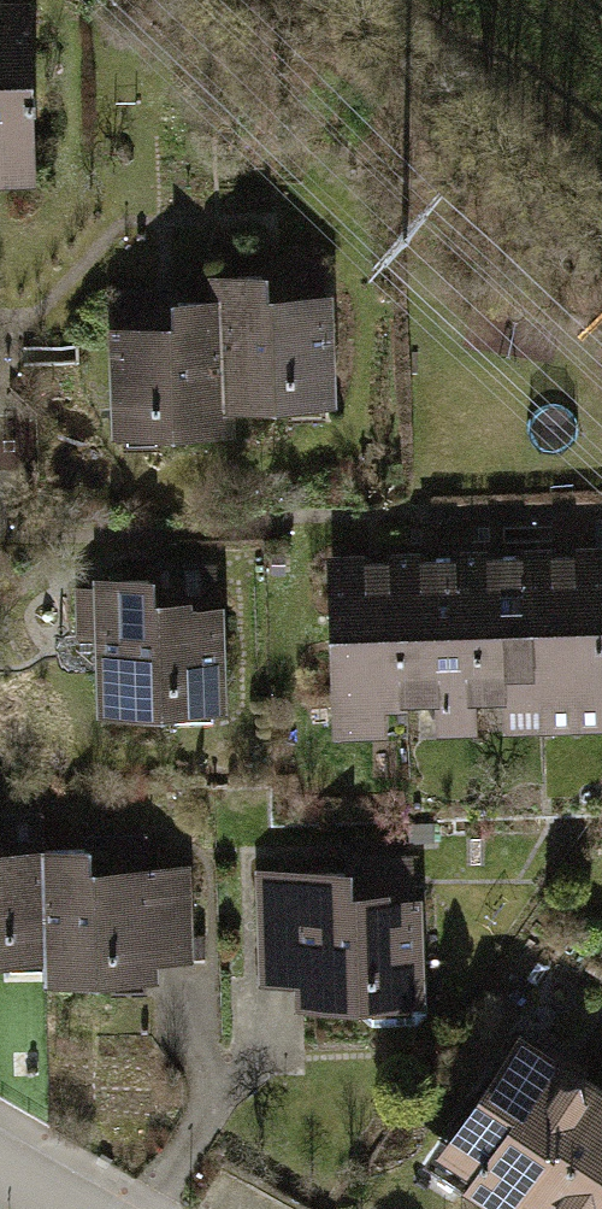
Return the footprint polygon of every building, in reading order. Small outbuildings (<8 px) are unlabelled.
[(0,7),(0,185),(44,185),(44,6),(0,7)] [(233,295),(237,412),(344,408),(340,291),(274,293),(273,267),(233,268),(233,295)] [(108,321),(111,434),(238,430),(237,412),(233,295),(183,297),(184,318),(108,321)] [(541,726),(601,725),(601,539),(537,541),(541,726)] [(470,542),(474,728),(541,726),(537,541),(470,542)] [(401,544),(406,730),(474,728),(470,542),(401,544)] [(401,544),(326,546),(331,732),(406,730),(401,544)] [(223,562),(93,568),(101,716),(231,709),(223,562)] [(106,837),(52,839),(55,957),(55,979),(160,977),(160,956),(191,956),(189,861),(106,863),(106,837)] [(55,957),(52,839),(0,840),(0,958),(55,957)] [(369,861),(251,865),(254,983),(303,981),(303,1004),(428,1000),(424,883),(370,885),(369,861)] [(493,1208),(516,1208),(597,1081),(516,1029),(428,1168),(493,1208)] [(597,1081),(516,1208),(601,1208),(601,1084),(597,1081)]
